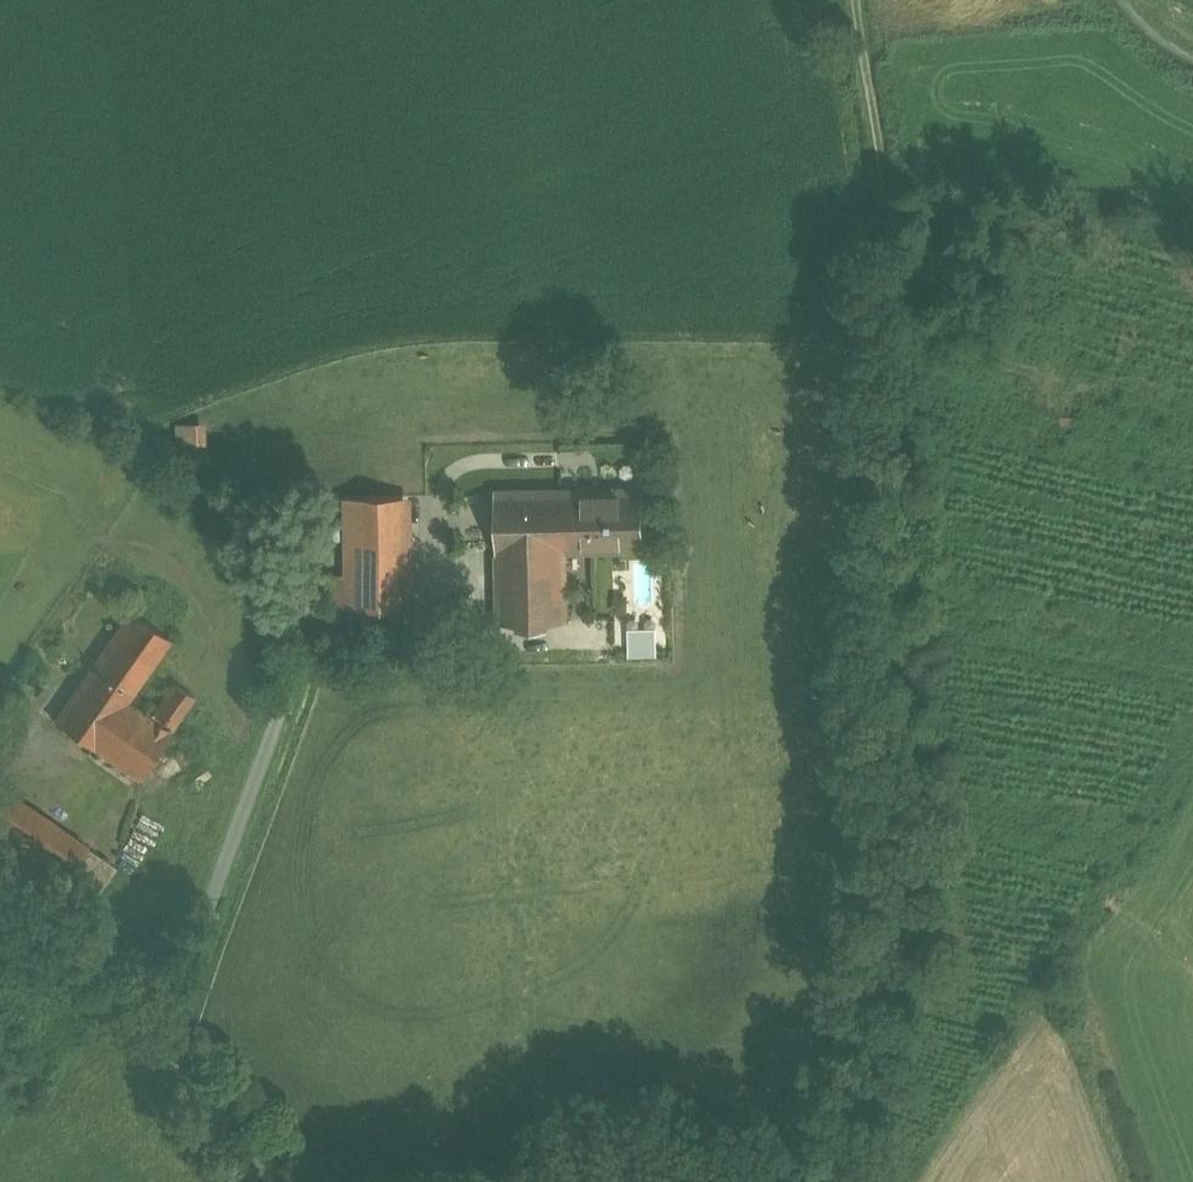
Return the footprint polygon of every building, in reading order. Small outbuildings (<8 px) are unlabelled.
[(642,490),(565,491),(567,569),(587,569),(586,547),(645,546),(644,491),(642,491),(642,490)] [(565,491),(499,493),(497,494),(498,549),(499,549),(500,622),(568,620),(567,569),(565,491)] [(401,496),(347,496),(348,574),(332,574),(333,608),(383,607),(383,608),(385,608),(385,607),(411,606),(411,572),(403,572),(401,496)] [(134,612),(90,674),(128,701),(172,639),(134,612)] [(128,701),(90,674),(57,722),(139,779),(196,696),(175,682),(151,717),(128,701)] [(8,792),(0,803),(0,845),(74,895),(101,856),(8,792)]
